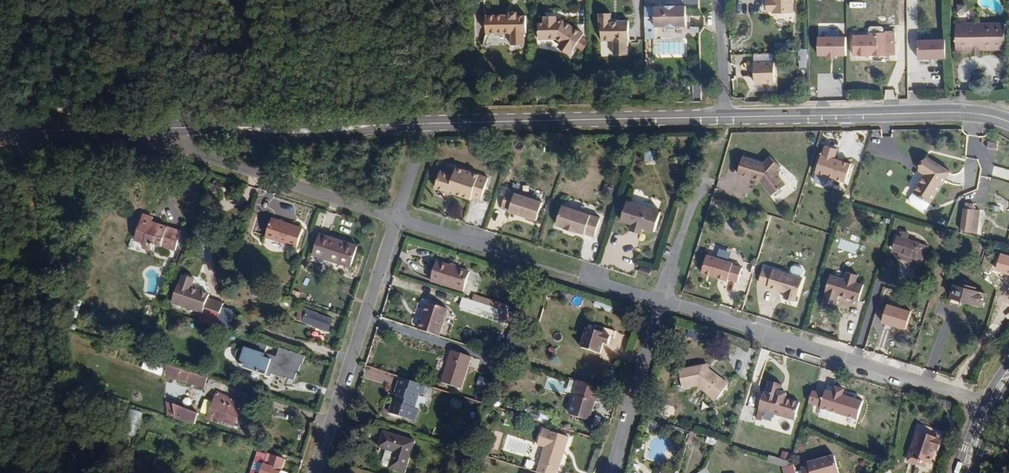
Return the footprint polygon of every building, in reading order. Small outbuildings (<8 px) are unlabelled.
[(794,0),(766,0),(764,1),(765,9),(766,11),(775,11),(775,13),(795,13),(794,0)] [(682,26),(681,7),(651,7),(652,27),(682,26)] [(528,30),(526,13),(519,13),(518,8),(510,9),(510,13),(486,12),(487,31),(512,30),(513,43),(524,42),(524,30),(528,30)] [(631,39),(631,19),(618,19),(618,22),(612,22),(612,12),(599,12),(600,30),(603,30),(603,39),(615,39),(616,53),(628,53),(628,39),(631,39)] [(559,21),(558,18),(544,18),(544,25),(539,25),(539,42),(561,43),(561,47),(572,55),(585,36),(564,22),(559,21)] [(961,25),(962,52),(980,52),(980,48),(985,48),(985,51),(1008,50),(1008,22),(961,25)] [(904,48),(903,24),(890,25),(890,29),(860,29),(860,54),(898,53),(898,49),(904,48)] [(845,56),(846,38),(819,37),(818,54),(827,54),(827,60),(837,61),(837,55),(845,56)] [(945,38),(917,39),(918,60),(946,59),(945,38)] [(807,48),(797,48),(797,77),(807,77),(807,48)] [(756,86),(776,85),(775,65),(755,66),(756,86)] [(813,172),(843,182),(850,162),(835,157),(838,149),(822,144),(813,172)] [(655,162),(654,150),(644,151),(645,162),(655,162)] [(775,195),(789,185),(780,172),(784,166),(773,157),(767,163),(747,156),(741,173),(764,180),(775,195)] [(939,206),(961,175),(937,159),(928,174),(933,177),(921,196),(939,206)] [(991,174),(1008,179),(1008,169),(994,165),(991,174)] [(446,171),(441,188),(455,193),(456,189),(462,191),(460,194),(478,200),(478,198),(488,202),(496,179),(462,168),(459,175),(446,171)] [(507,189),(503,198),(510,200),(513,191),(507,189)] [(515,192),(509,208),(518,211),(517,213),(545,221),(551,203),(515,192)] [(648,228),(659,231),(666,211),(633,202),(627,222),(638,225),(648,228)] [(607,219),(570,207),(564,226),(572,229),(572,230),(584,234),(584,233),(592,235),(593,234),(601,237),(607,219)] [(961,208),(957,232),(970,236),(974,210),(961,208)] [(138,238),(140,238),(142,231),(147,214),(146,214),(138,238)] [(155,217),(147,214),(142,231),(156,235),(160,225),(161,221),(154,220),(155,217)] [(297,245),(302,227),(271,217),(265,236),(297,245)] [(142,231),(140,238),(148,241),(146,247),(154,250),(158,244),(178,250),(185,231),(183,230),(178,243),(164,238),(168,225),(166,224),(164,223),(163,225),(160,225),(156,235),(142,231)] [(178,243),(183,230),(170,225),(168,225),(164,238),(178,243)] [(638,225),(636,231),(646,234),(648,228),(638,225)] [(354,266),(360,246),(324,234),(317,254),(354,266)] [(910,256),(909,259),(925,265),(931,247),(918,242),(919,237),(913,235),(910,241),(907,240),(902,252),(910,256)] [(704,272),(731,281),(732,279),(741,283),(746,269),(736,265),(737,263),(710,254),(704,272)] [(471,290),(477,270),(444,260),(438,279),(471,290)] [(644,267),(642,273),(652,277),(654,271),(644,267)] [(768,270),(763,284),(772,287),(772,289),(789,294),(787,300),(798,304),(799,298),(801,298),(807,281),(777,271),(777,273),(768,270)] [(842,279),(828,275),(823,290),(829,292),(826,302),(836,306),(839,296),(858,302),(863,286),(854,283),(857,275),(845,271),(842,279)] [(973,293),(974,288),(964,284),(962,288),(957,286),(952,298),(984,310),(988,298),(973,293)] [(218,324),(223,311),(208,305),(209,298),(179,289),(175,300),(205,312),(203,319),(218,324)] [(509,320),(512,310),(472,296),(468,306),(509,320)] [(425,328),(446,335),(455,307),(434,300),(425,328)] [(912,310),(886,303),(881,322),(906,329),(912,310)] [(306,305),(301,321),(334,332),(338,318),(306,305)] [(296,320),(301,321),(305,308),(300,306),(296,320)] [(402,310),(390,306),(388,316),(398,319),(402,310)] [(218,324),(232,329),(235,315),(223,311),(218,324)] [(587,344),(605,350),(609,339),(614,341),(616,333),(620,334),(621,328),(601,321),(599,327),(593,325),(587,344)] [(689,330),(687,336),(699,340),(701,333),(689,330)] [(539,347),(544,334),(537,331),(532,345),(539,347)] [(307,361),(310,354),(292,348),(258,337),(255,348),(241,344),(236,346),(234,354),(238,359),(247,365),(246,367),(269,374),(270,370),(289,376),(291,373),(299,377),(301,369),(303,369),(305,361),(307,361)] [(467,387),(477,354),(458,349),(448,381),(467,387)] [(516,369),(519,362),(511,359),(508,367),(516,369)] [(144,361),(142,370),(162,375),(164,367),(144,361)] [(167,377),(173,379),(176,368),(164,365),(167,377)] [(695,385),(714,400),(725,386),(706,371),(705,372),(704,374),(701,372),(700,366),(683,368),(686,386),(695,385)] [(205,388),(207,377),(176,368),(173,379),(205,388)] [(677,369),(680,387),(686,386),(683,368),(677,369)] [(575,394),(568,414),(586,419),(593,399),(599,401),(604,387),(577,378),(573,393),(575,394)] [(432,387),(406,379),(401,398),(403,398),(402,402),(399,402),(395,414),(421,422),(424,410),(421,409),(424,394),(429,395),(432,387)] [(760,394),(755,412),(790,422),(795,407),(781,403),(783,396),(777,394),(779,386),(766,383),(763,394),(760,394)] [(824,394),(813,390),(808,405),(856,420),(862,401),(845,395),(844,389),(834,386),(832,390),(825,388),(824,394)] [(245,403),(216,392),(207,420),(233,427),(237,420),(240,414),(245,403)] [(200,412),(205,414),(209,401),(204,399),(200,412)] [(195,424),(197,412),(167,403),(168,415),(195,424)] [(129,408),(122,433),(135,437),(142,412),(129,408)] [(542,414),(539,422),(548,425),(551,417),(542,414)] [(541,472),(544,472),(561,472),(561,471),(563,471),(568,455),(567,454),(568,450),(569,450),(573,440),(547,431),(542,446),(549,448),(541,472)] [(421,442),(390,432),(385,447),(392,449),(400,452),(395,467),(411,472),(421,442)] [(931,466),(939,442),(917,434),(908,463),(926,469),(927,465),(931,466)] [(707,436),(705,443),(715,446),(717,439),(707,436)] [(400,452),(392,449),(388,462),(390,465),(395,467),(400,452)] [(288,472),(282,469),(284,460),(257,451),(251,472),(288,472)] [(789,472),(786,465),(784,465),(781,464),(774,461),(753,454),(750,468),(771,472),(789,472)] [(774,461),(781,464),(784,456),(776,454),(774,461)] [(826,454),(800,464),(802,467),(794,470),(795,470),(796,472),(834,472),(826,454)]
